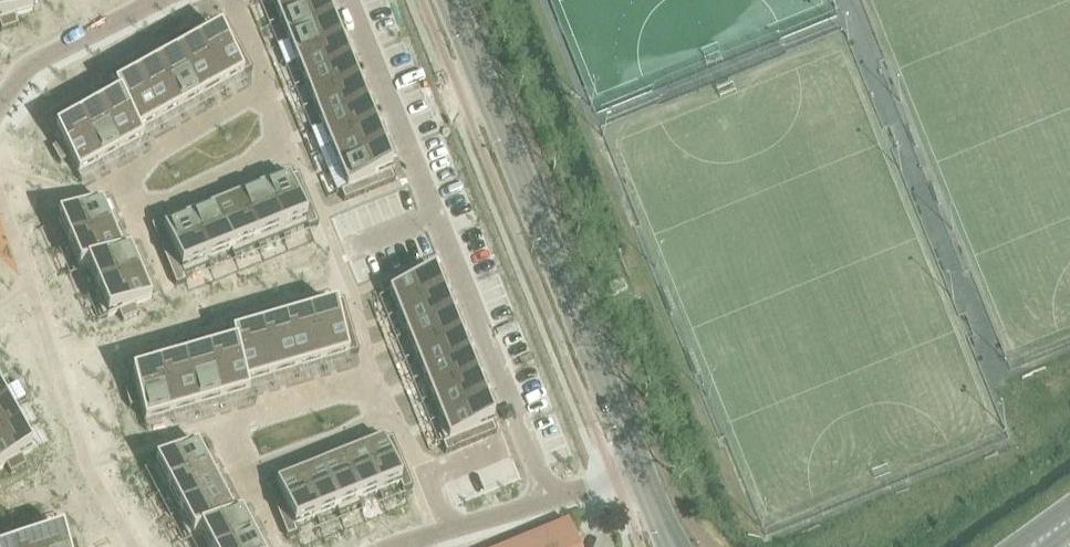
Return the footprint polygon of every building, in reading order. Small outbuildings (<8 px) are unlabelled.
[(1,34),(18,28),(15,18),(32,13),(28,0),(0,0),(0,29),(1,34)] [(263,4),(267,12),(275,8),(277,8),(274,0),(273,0),(272,0),(263,4)] [(275,8),(284,29),(326,12),(321,0),(296,0),(287,4),(277,8),(275,8)] [(326,12),(284,29),(292,50),(334,33),(326,12)] [(225,23),(217,28),(220,34),(222,38),(231,33),(226,23),(225,23)] [(231,33),(222,38),(227,48),(237,43),(231,33)] [(334,33),(292,50),(301,71),(343,54),(334,33)] [(220,34),(198,47),(222,88),(243,76),(238,67),(233,57),(227,48),(222,38),(220,34)] [(237,43),(227,48),(233,57),(242,52),(237,43)] [(179,58),(178,58),(201,100),(222,88),(198,47),(179,58)] [(242,52),(233,57),(238,67),(247,61),(242,52)] [(176,53),(153,66),(156,70),(157,70),(180,111),(201,100),(178,58),(179,58),(176,53)] [(343,54),(301,71),(309,92),(351,75),(343,54)] [(247,61),(238,67),(243,76),(252,71),(253,71),(247,61)] [(156,70),(136,82),(159,123),(180,111),(157,70),(156,70)] [(351,75),(309,92),(318,113),(360,96),(351,75)] [(136,82),(115,93),(119,100),(142,142),(143,141),(139,134),(159,123),(136,82)] [(360,96),(318,113),(326,134),(368,117),(360,96)] [(119,100),(98,112),(121,153),(142,142),(119,100)] [(98,112),(77,124),(100,165),(121,153),(98,112)] [(368,117),(326,134),(335,155),(377,138),(368,117)] [(61,145),(51,151),(60,167),(70,161),(78,177),(100,165),(77,124),(55,136),(61,145)] [(377,138),(335,155),(343,176),(385,159),(377,138)] [(385,159),(343,176),(352,196),(353,196),(363,192),(373,188),(384,184),(394,179),(385,159)] [(298,176),(289,179),(293,190),(302,186),(298,175),(298,176)] [(289,179),(263,190),(283,239),(309,228),(305,219),(301,210),(297,200),(293,190),(289,179)] [(394,179),(384,184),(387,192),(397,188),(394,179)] [(384,184),(373,188),(377,196),(387,192),(384,184)] [(302,186),(293,190),(297,200),(306,196),(302,186)] [(373,188),(363,192),(367,200),(377,196),(373,188)] [(263,190),(238,200),(258,249),(283,239),(263,190)] [(363,192),(353,196),(357,204),(367,200),(363,192)] [(306,196),(297,200),(301,210),(310,206),(306,196)] [(352,196),(343,200),(346,208),(357,204),(353,196),(352,196)] [(238,200),(213,210),(231,254),(233,259),(258,249),(238,200)] [(68,218),(58,223),(68,248),(112,229),(101,204),(85,211),(81,201),(64,208),(68,218)] [(310,206),(301,210),(305,219),(314,216),(312,211),(310,206)] [(213,210),(189,220),(207,264),(208,263),(231,254),(213,210)] [(314,216),(305,219),(309,228),(309,230),(319,226),(314,216)] [(189,220),(164,230),(166,235),(171,247),(176,260),(181,272),(181,274),(183,279),(210,268),(208,263),(207,264),(189,220)] [(152,226),(151,227),(156,239),(166,235),(164,230),(161,223),(152,226)] [(112,229),(68,248),(78,271),(79,272),(123,253),(112,229)] [(166,235),(156,239),(161,251),(171,247),(166,235)] [(171,247),(161,251),(166,264),(176,260),(171,247)] [(123,253),(79,272),(79,273),(87,270),(96,293),(97,294),(141,275),(130,250),(123,253)] [(176,260),(166,264),(171,276),(181,272),(176,260)] [(427,264),(417,269),(420,277),(430,273),(427,264)] [(417,269),(406,273),(410,281),(420,277),(417,269)] [(181,272),(171,276),(176,288),(186,285),(183,279),(181,274),(181,272)] [(390,289),(388,290),(397,310),(439,294),(430,273),(420,277),(410,281),(400,285),(390,289)] [(406,273),(396,277),(400,285),(410,281),(406,273)] [(96,293),(92,295),(103,321),(118,315),(122,324),(139,317),(135,307),(152,300),(141,275),(97,294),(96,293)] [(396,277),(386,281),(390,289),(400,285),(396,277)] [(385,281),(376,285),(379,293),(388,290),(390,289),(386,281),(385,281)] [(623,281),(608,287),(612,297),(627,291),(623,281)] [(439,294),(397,310),(405,331),(447,314),(439,294)] [(333,301),(306,309),(322,365),(349,357),(346,346),(343,336),(340,325),(337,315),(334,304),(333,301)] [(344,302),(334,304),(337,315),(347,312),(344,302)] [(306,309),(281,316),(284,326),(283,326),(297,372),(322,365),(306,309)] [(347,312),(337,315),(340,325),(349,323),(347,312)] [(447,314),(405,331),(414,352),(456,335),(447,314)] [(349,323),(340,325),(343,336),(352,333),(349,323)] [(283,326),(258,334),(271,380),(297,372),(283,326)] [(352,333),(343,336),(346,346),(355,343),(352,333)] [(258,334),(232,341),(248,394),(249,394),(247,387),(271,380),(258,334)] [(456,335),(414,352),(422,373),(464,356),(456,335)] [(234,350),(209,357),(222,402),(248,394),(232,341),(231,341),(234,350)] [(355,343),(346,346),(349,357),(358,354),(355,343)] [(208,352),(182,359),(197,409),(222,402),(209,357),(208,352)] [(180,353),(155,360),(157,367),(171,417),(197,409),(182,359),(180,353)] [(464,356),(422,373),(431,394),(473,377),(464,356)] [(135,390),(125,393),(130,410),(140,407),(145,424),(171,417),(157,367),(130,374),(132,379),(135,390)] [(473,377),(431,394),(439,415),(481,398),(473,377)] [(481,398),(439,415),(448,436),(449,435),(459,431),(469,427),(479,423),(490,419),(481,398)] [(0,415),(0,442),(19,431),(8,410),(0,415)] [(490,419),(479,423),(483,431),(493,427),(490,419)] [(479,423),(469,427),(473,435),(483,431),(479,423)] [(469,427),(459,431),(462,439),(473,435),(469,427)] [(0,442),(0,471),(6,468),(11,477),(26,469),(21,459),(31,453),(19,431),(0,442)] [(459,431),(449,435),(452,443),(462,439),(459,431)] [(448,436),(439,439),(442,448),(452,443),(449,435),(448,436)] [(392,439),(383,442),(387,453),(397,449),(393,438),(392,439)] [(383,442),(361,451),(379,496),(401,487),(399,483),(395,473),(391,463),(387,453),(383,442)] [(155,468),(150,471),(164,496),(168,493),(168,492),(209,470),(197,446),(180,454),(176,444),(160,453),(165,462),(155,468)] [(397,449),(387,453),(391,463),(401,459),(397,449)] [(361,451),(340,460),(358,504),(359,504),(379,496),(361,451)] [(401,459),(391,463),(395,473),(405,469),(401,459)] [(340,460),(319,468),(337,513),(336,513),(338,518),(361,508),(359,504),(358,504),(340,460)] [(319,468),(298,477),(316,521),(336,513),(337,513),(319,468)] [(405,469),(395,473),(399,483),(409,479),(406,472),(405,469)] [(209,470),(168,492),(168,493),(179,515),(180,516),(222,494),(209,470)] [(276,486),(280,496),(284,506),(288,516),(292,526),(294,530),(316,521),(298,477),(276,486)] [(409,479),(399,483),(401,487),(403,493),(413,490),(413,489),(409,479)] [(267,489),(266,489),(271,500),(280,496),(276,486),(267,489)] [(179,515),(175,517),(188,543),(200,536),(199,536),(242,513),(241,511),(233,515),(222,494),(180,516),(179,515)] [(280,496),(271,500),(275,510),(284,506),(280,496)] [(284,506),(275,510),(279,520),(288,516),(284,506)] [(199,536),(200,536),(205,546),(235,546),(254,537),(242,513),(199,536)] [(288,516),(279,520),(283,530),(292,526),(288,516)] [(568,524),(513,546),(577,546),(568,524)] [(292,526),(283,530),(285,534),(287,540),(288,540),(297,537),(294,530),(292,526)] [(38,537),(41,546),(78,546),(76,542),(66,545),(62,534),(42,541),(40,536),(38,537)] [(13,542),(15,546),(41,546),(38,537),(20,543),(19,540),(13,542)] [(235,546),(259,546),(254,537),(235,546)]
